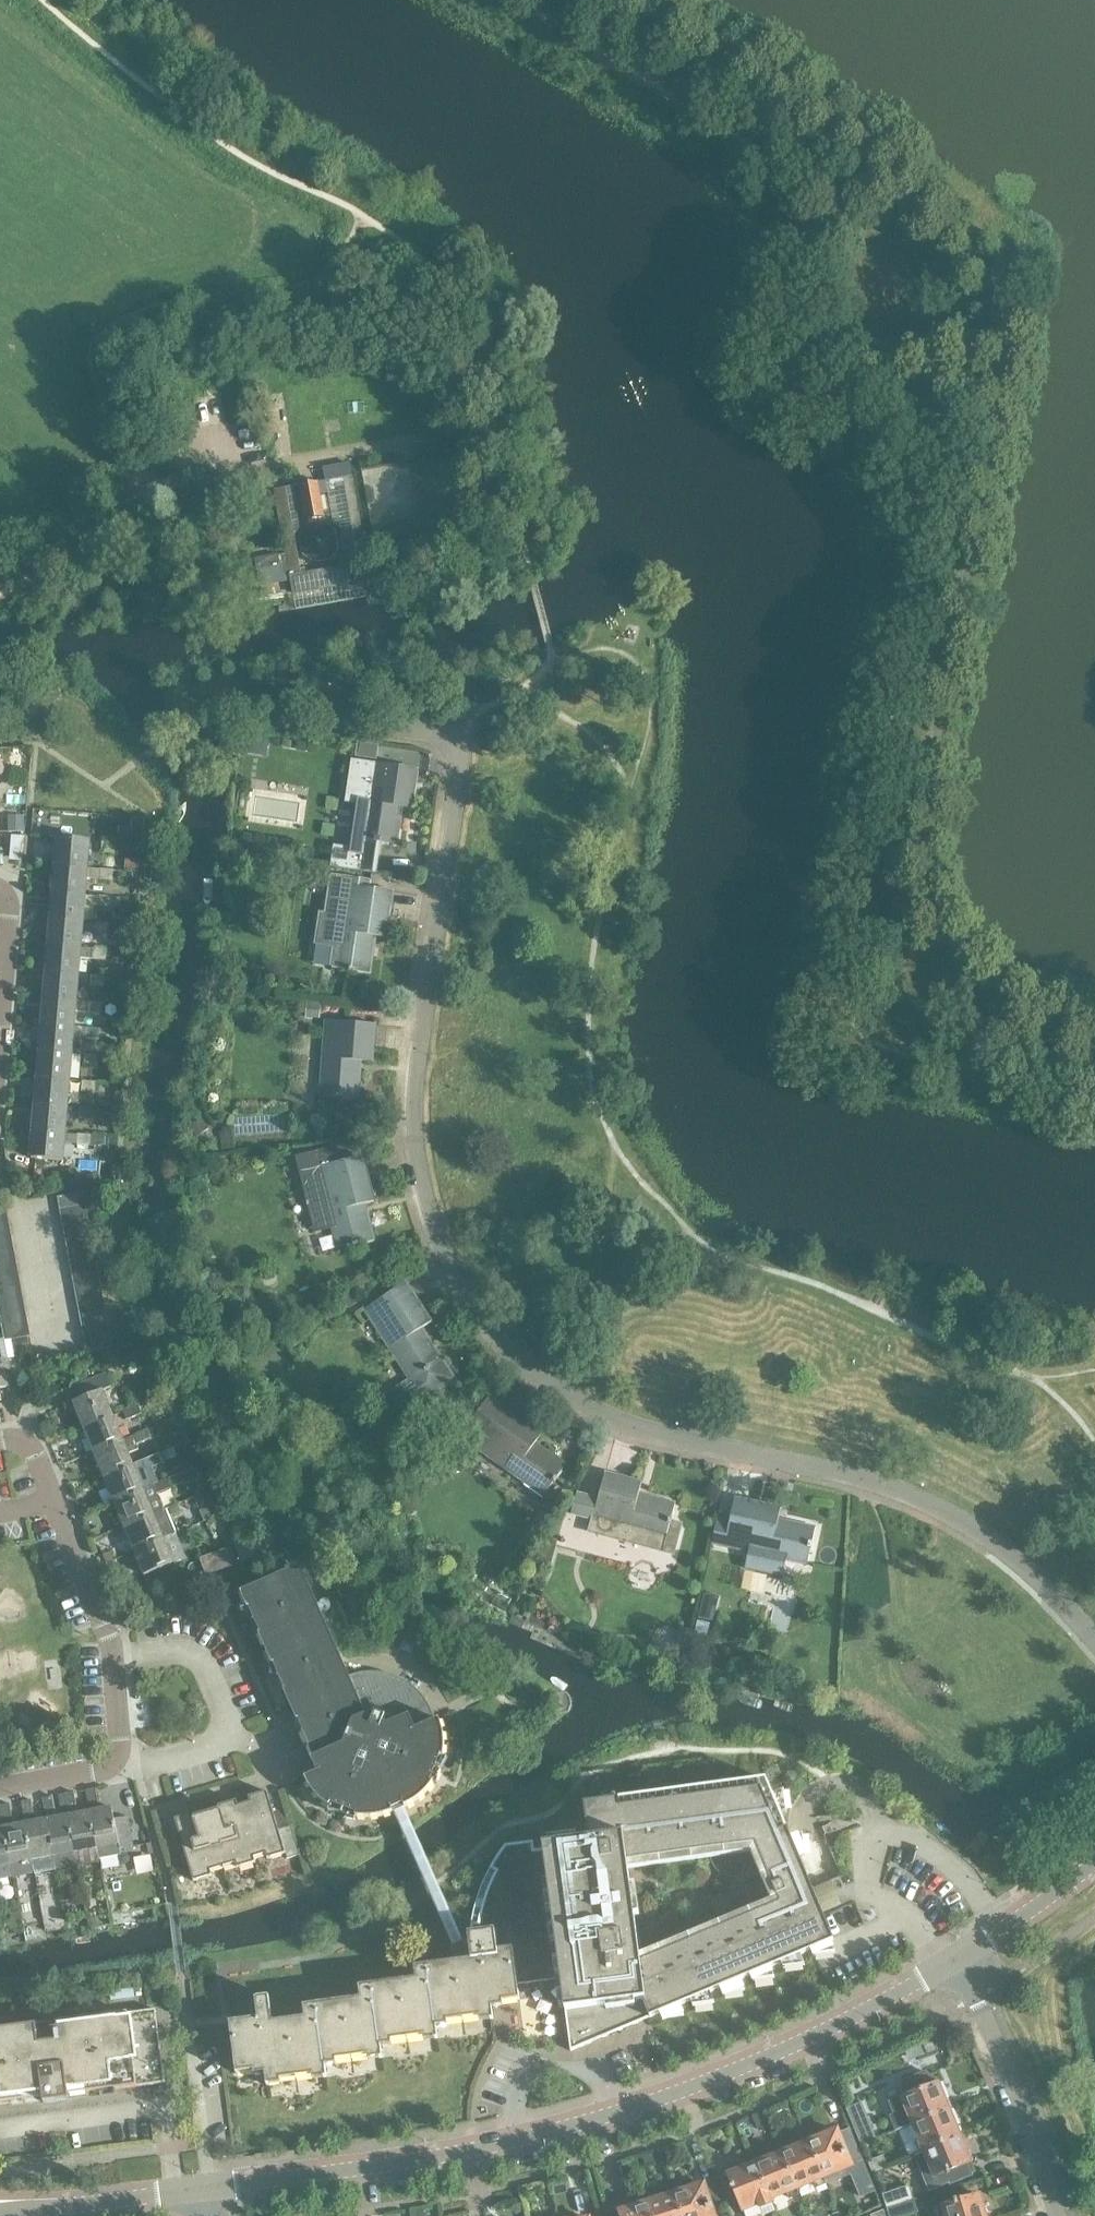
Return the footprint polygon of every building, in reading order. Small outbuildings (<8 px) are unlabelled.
[(330,479),(352,475),(350,464),(328,468),(330,479)] [(292,594),(371,580),(352,475),(330,479),(300,484),(307,520),(324,517),(318,484),(326,482),(333,521),(342,528),(348,564),(302,572),(295,534),(300,527),(292,485),(274,489),(292,594)] [(325,524),(308,527),(301,537),(304,554),(314,562),(331,558),(338,548),(335,531),(325,524)] [(284,578),(282,565),(256,569),(258,582),(284,578)] [(378,748),(357,745),(355,759),(376,762),(378,748)] [(402,806),(412,807),(418,771),(352,761),(347,798),(358,800),(351,844),(341,842),(337,863),(379,870),(383,842),(396,844),(402,806)] [(57,837),(54,864),(86,867),(87,855),(102,857),(102,852),(103,841),(57,837)] [(117,842),(103,841),(102,852),(116,853),(117,842)] [(112,869),(86,867),(54,864),(52,891),(84,893),(85,877),(97,878),(97,879),(111,880),(112,869)] [(370,880),(331,874),(329,892),(343,894),(332,967),(369,972),(374,934),(387,936),(393,891),(369,888),(370,880)] [(84,893),(52,891),(50,917),(82,920),(84,893)] [(110,896),(96,894),(95,906),(109,906),(110,896)] [(50,917),(48,944),(79,946),(82,920),(50,917)] [(107,922),(94,921),(93,932),(107,933),(107,922)] [(105,948),(79,946),(48,944),(46,970),(77,973),(79,956),(91,957),(91,959),(104,959),(105,948)] [(46,970),(43,996),(75,999),(77,973),(46,970)] [(103,975),(89,974),(88,985),(102,986),(103,975)] [(101,1001),(75,999),(43,996),(41,1023),(73,1026),(74,1010),(86,1011),(100,1012),(101,1001)] [(307,1001),(305,1017),(319,1018),(321,1002),(307,1001)] [(372,1061),(375,1024),(325,1020),(319,1094),(358,1098),(361,1061),(372,1061)] [(99,1028),(73,1026),(41,1023),(39,1049),(71,1052),(72,1037),(84,1038),(98,1039),(99,1028)] [(71,1052),(39,1049),(37,1076),(68,1079),(71,1052)] [(96,1054),(83,1053),(82,1064),(96,1065),(96,1054)] [(68,1079),(37,1076),(34,1102),(66,1105),(68,1079)] [(94,1081),(80,1080),(79,1091),(93,1092),(94,1081)] [(34,1102),(32,1129),(64,1131),(66,1105),(34,1102)] [(92,1107),(78,1106),(77,1117),(91,1118),(92,1107)] [(201,1117),(186,1127),(194,1138),(208,1128),(201,1117)] [(90,1134),(64,1131),(32,1129),(30,1156),(62,1159),(63,1143),(75,1144),(89,1145),(90,1134)] [(337,1248),(374,1239),(364,1203),(373,1200),(362,1155),(315,1167),(337,1248)] [(60,1209),(86,1204),(84,1191),(58,1196),(60,1209)] [(62,1222),(88,1217),(86,1204),(60,1209),(62,1222)] [(8,1219),(6,1206),(0,1207),(0,1220),(8,1219)] [(65,1235),(91,1230),(88,1217),(62,1222),(65,1235)] [(11,1233),(8,1219),(0,1220),(0,1235),(11,1233)] [(67,1248),(93,1243),(91,1230),(65,1235),(67,1248)] [(13,1246),(11,1233),(0,1235),(0,1248),(13,1246)] [(70,1260),(96,1256),(93,1243),(67,1248),(70,1260)] [(16,1259),(13,1246),(0,1248),(0,1262),(16,1259)] [(72,1273),(98,1268),(96,1256),(70,1260),(72,1273)] [(18,1271),(16,1259),(0,1262),(0,1275),(18,1271)] [(74,1286),(100,1281),(98,1268),(72,1273),(74,1286)] [(21,1284),(18,1271),(0,1275),(0,1288),(21,1284)] [(77,1299),(103,1294),(100,1281),(74,1286),(77,1299)] [(413,1385),(392,1399),(406,1420),(459,1385),(425,1333),(422,1336),(418,1330),(431,1321),(405,1282),(364,1309),(402,1368),(406,1365),(416,1380),(413,1385)] [(23,1297),(21,1284),(0,1288),(0,1302),(23,1297)] [(79,1312),(105,1307),(103,1294),(77,1299),(79,1312)] [(345,1307),(353,1302),(348,1295),(340,1300),(345,1307)] [(26,1310),(23,1297),(0,1302),(0,1315),(26,1310)] [(287,1306),(276,1311),(280,1320),(291,1315),(287,1306)] [(81,1325),(107,1320),(105,1307),(79,1312),(81,1325)] [(28,1323),(26,1310),(0,1315),(0,1319),(2,1328),(28,1323)] [(84,1338),(110,1333),(107,1320),(81,1325),(84,1338)] [(28,1323),(2,1328),(4,1341),(30,1336),(28,1323)] [(110,1333),(84,1338),(86,1351),(112,1346),(110,1333)] [(12,1386),(7,1357),(0,1359),(0,1388),(12,1386)] [(79,1385),(84,1397),(73,1402),(83,1427),(112,1415),(102,1390),(111,1386),(106,1374),(79,1385)] [(541,1433),(489,1395),(453,1444),(469,1455),(475,1446),(545,1496),(567,1465),(535,1442),(541,1433)] [(138,1405),(123,1411),(126,1419),(142,1413),(138,1405)] [(122,1440),(112,1415),(83,1427),(93,1452),(122,1440)] [(104,1476),(133,1464),(128,1453),(139,1449),(137,1443),(153,1437),(149,1429),(122,1440),(93,1452),(104,1476)] [(159,1453),(144,1460),(147,1468),(162,1462),(159,1453)] [(114,1501),(143,1489),(133,1464),(104,1476),(114,1501)] [(674,1502),(638,1492),(641,1482),(605,1473),(599,1498),(577,1493),(572,1514),(587,1518),(593,1519),(591,1527),(595,1535),(666,1554),(673,1549),(679,1528),(674,1521),(670,1520),(674,1502)] [(168,1478),(153,1485),(156,1493),(172,1487),(168,1478)] [(124,1525),(153,1513),(162,1510),(152,1485),(143,1489),(114,1501),(124,1525)] [(202,1492),(194,1496),(198,1507),(207,1503),(202,1492)] [(781,1507),(735,1497),(729,1524),(717,1521),(712,1543),(748,1551),(744,1568),(782,1577),(786,1559),(807,1563),(815,1526),(778,1518),(781,1507)] [(208,1506),(200,1510),(204,1521),(213,1517),(208,1506)] [(162,1510),(153,1513),(124,1525),(134,1550),(175,1533),(165,1508),(162,1510)] [(144,1575),(173,1563),(185,1558),(175,1533),(134,1550),(144,1575)] [(240,1562),(256,1556),(250,1538),(234,1544),(240,1562)] [(550,1564),(557,1539),(550,1538),(539,1560),(550,1564)] [(226,1548),(199,1558),(206,1575),(233,1565),(226,1548)] [(346,1678),(297,1566),(240,1591),(247,1608),(253,1605),(259,1617),(252,1620),(253,1621),(259,1618),(264,1630),(258,1633),(272,1664),(278,1661),(289,1686),(283,1689),(296,1719),(302,1717),(313,1742),(307,1745),(319,1771),(304,1778),(311,1789),(319,1798),(329,1806),(332,1799),(344,1804),(341,1813),(342,1813),(345,1804),(358,1809),(355,1817),(367,1818),(380,1816),(392,1812),(390,1807),(397,1804),(404,1807),(415,1801),(425,1793),(433,1783),(425,1780),(430,1767),(439,1771),(439,1770),(430,1766),(435,1754),(443,1757),(444,1744),(442,1731),(438,1719),(423,1725),(419,1714),(428,1710),(421,1698),(412,1688),(400,1680),(387,1675),(373,1673),(360,1674),(346,1678)] [(705,1641),(708,1627),(696,1623),(692,1638),(705,1641)] [(691,1634),(678,1631),(675,1649),(688,1652),(691,1634)] [(479,1890),(468,1931),(492,1928),(518,1984),(561,1978),(571,2051),(834,1941),(766,1779),(584,1804),(588,1839),(577,1841),(577,1845),(533,1850),(532,1841),(505,1845),(500,1851),(491,1866),(479,1890)] [(95,1789),(85,1791),(89,1811),(96,1848),(117,1844),(118,1850),(132,1847),(127,1817),(114,1819),(112,1807),(98,1810),(95,1789)] [(249,1801),(237,1805),(252,1857),(264,1854),(266,1858),(284,1853),(285,1859),(299,1854),(290,1825),(277,1829),(265,1791),(247,1796),(249,1801)] [(64,1795),(68,1816),(77,1865),(98,1861),(96,1848),(89,1811),(78,1813),(74,1793),(64,1795)] [(46,1819),(55,1869),(77,1865),(68,1816),(56,1818),(52,1797),(42,1799),(46,1819)] [(206,1812),(205,1812),(222,1868),(223,1868),(222,1866),(234,1863),(236,1867),(254,1862),(252,1857),(237,1805),(235,1800),(217,1805),(219,1810),(206,1814),(206,1812)] [(34,1821),(31,1801),(21,1803),(25,1823),(25,1827),(32,1860),(39,1859),(42,1871),(55,1869),(46,1819),(34,1821)] [(25,1827),(25,1823),(13,1825),(9,1805),(0,1806),(0,1807),(4,1827),(3,1827),(10,1864),(32,1860),(25,1827)] [(222,1868),(205,1812),(205,1813),(205,1815),(193,1818),(192,1813),(173,1819),(192,1881),(210,1875),(209,1870),(221,1867),(221,1868),(222,1868)] [(13,1879),(10,1864),(3,1827),(0,1827),(0,1881),(13,1879)] [(11,1920),(20,1919),(17,1907),(8,1909),(11,1920)] [(515,1996),(514,1981),(518,1984),(492,1928),(468,1931),(472,1957),(463,1958),(414,1965),(416,1977),(359,1985),(361,1997),(303,2005),(305,2016),(272,2021),(268,1995),(254,1997),(257,2017),(229,2022),(236,2072),(255,2069),(254,2067),(264,2065),(265,2077),(278,2076),(278,2079),(314,2074),(313,2071),(326,2069),(324,2057),(333,2055),(334,2059),(370,2053),(369,2050),(381,2048),(379,2036),(390,2035),(390,2038),(423,2033),(423,2030),(435,2028),(433,2016),(443,2015),(443,2018),(477,2013),(476,2010),(488,2008),(486,1991),(495,1990),(496,1999),(515,1996)] [(43,2098),(44,2103),(70,2100),(68,2089),(86,2086),(87,2093),(165,2083),(155,2009),(0,2030),(0,2104),(43,2098)] [(908,2125),(912,2124),(911,2122),(948,2108),(937,2080),(925,2070),(902,2079),(900,2095),(907,2110),(902,2112),(908,2125)] [(959,2134),(948,2108),(911,2122),(912,2124),(917,2137),(913,2139),(919,2152),(923,2150),(922,2149),(959,2134)] [(851,2118),(861,2143),(877,2136),(866,2111),(851,2118)] [(852,2167),(836,2130),(809,2141),(825,2181),(827,2181),(825,2176),(840,2170),(842,2175),(851,2171),(864,2203),(856,2207),(859,2215),(882,2206),(864,2162),(852,2167)] [(970,2161),(959,2134),(922,2149),(923,2150),(928,2163),(924,2164),(929,2178),(970,2161)] [(815,2185),(825,2181),(809,2141),(782,2152),(797,2188),(798,2188),(813,2181),(815,2185)] [(868,2158),(873,2169),(887,2163),(883,2151),(868,2158)] [(797,2188),(782,2152),(755,2164),(770,2200),(771,2199),(786,2193),(788,2197),(800,2192),(798,2188),(797,2188)] [(770,2200),(755,2164),(728,2175),(743,2211),(759,2204),(761,2208),(773,2203),(771,2199),(770,2200)] [(682,2215),(714,2215),(703,2183),(674,2192),(682,2215)] [(889,2207),(916,2199),(911,2184),(884,2194),(889,2207)] [(652,2215),(682,2215),(674,2192),(647,2201),(652,2215)] [(978,2193),(931,2208),(933,2215),(986,2215),(978,2193)] [(889,2207),(892,2215),(908,2215),(921,2212),(916,2199),(889,2207)] [(647,2201),(619,2210),(621,2215),(652,2215),(647,2201)]
